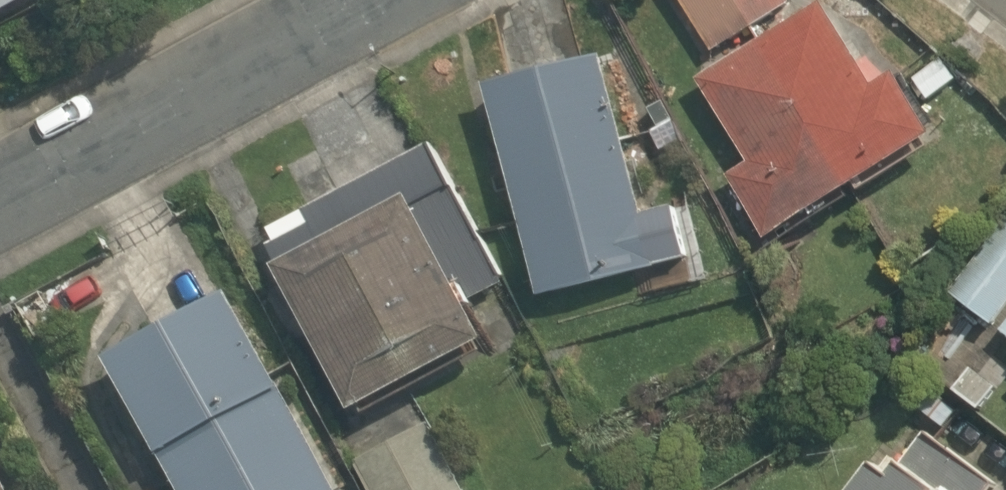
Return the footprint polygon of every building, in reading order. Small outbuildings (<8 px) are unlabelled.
[(25,0),(0,0),(0,15),(25,0)] [(717,48),(791,1),(790,0),(686,0),(717,48)] [(734,175),(774,240),(940,137),(901,74),(877,89),(825,6),(707,79),(758,160),(734,175)] [(604,57),(485,85),(539,296),(657,269),(656,266),(690,258),(676,206),(643,214),(604,57)] [(927,100),(955,80),(940,58),(912,78),(927,100)] [(277,265),(273,266),(350,412),(485,341),(465,302),(505,283),(430,145),(303,210),(304,213),(270,230),(276,241),(267,246),(277,265)] [(1000,316),(1005,308),(1005,218),(959,282),(1000,316)] [(105,359),(177,489),(337,489),(227,293),(105,359)] [(955,390),(972,367),(946,348),(929,371),(955,390)] [(356,464),(369,489),(464,489),(429,424),(356,464)] [(998,487),(929,434),(896,477),(880,464),(860,489),(995,489),(998,487)] [(0,469),(0,489),(8,489),(0,469)]
